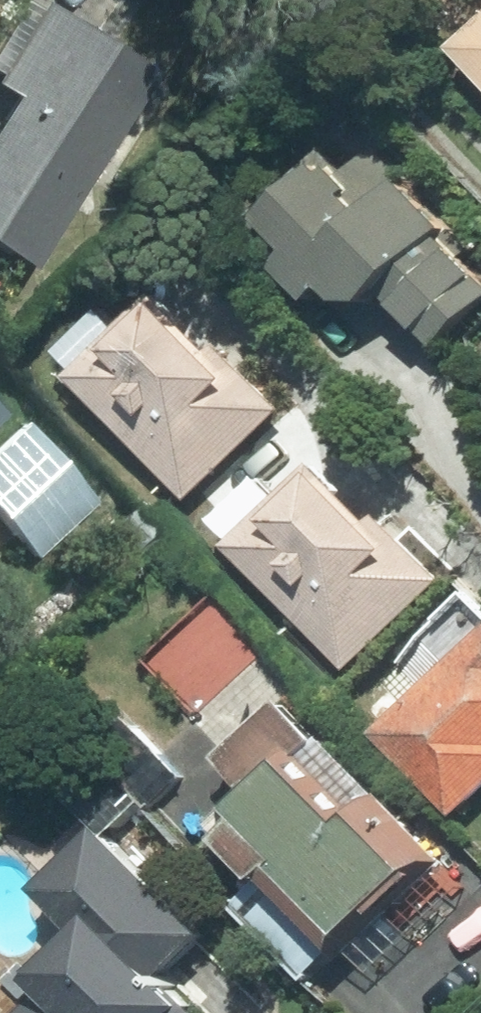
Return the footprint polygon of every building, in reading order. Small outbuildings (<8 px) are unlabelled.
[(10,6),(0,24),(0,103),(3,104),(0,109),(0,261),(30,277),(139,76),(10,6)] [(458,53),(480,80),(480,33),(458,53)] [(243,224),(337,334),(381,297),(434,353),(480,312),(480,274),(399,182),(360,216),(313,162),(243,224)] [(195,508),(288,416),(218,345),(207,355),(152,299),(69,381),(195,508)] [(19,425),(0,444),(0,525),(33,559),(93,500),(19,425)] [(372,529),(319,470),(287,499),(267,476),(209,528),(339,674),(439,585),(382,521),(372,529)] [(375,740),(453,825),(480,800),(480,642),(375,740)] [(353,815),(342,825),(288,769),(323,734),(288,699),(214,763),(246,800),(229,814),(240,829),(222,847),(264,890),(277,877),(343,945),(414,877),(353,815)] [(98,832),(37,893),(77,934),(24,986),(51,1012),(191,1012),(192,1012),(164,985),(207,942),(98,832)]
